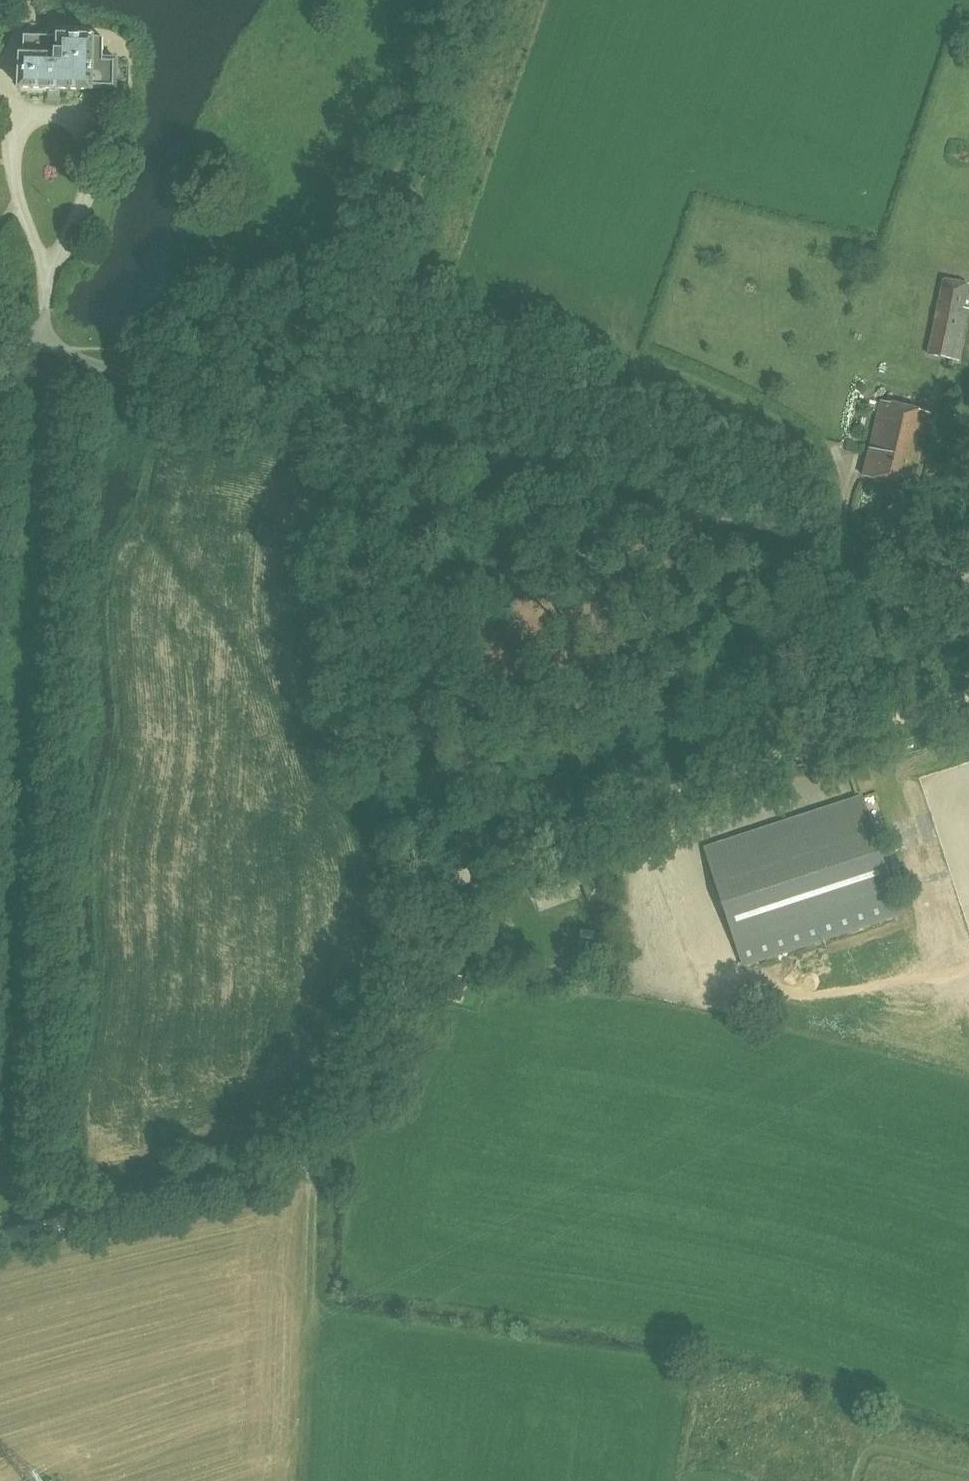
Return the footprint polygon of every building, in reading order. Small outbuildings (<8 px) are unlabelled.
[(104,36),(25,34),(25,54),(21,54),(20,87),(92,89),(92,87),(116,87),(117,58),(104,58),(104,36)] [(929,353),(955,358),(966,309),(963,308),(968,285),(945,280),(929,353)] [(864,475),(913,486),(931,413),(882,402),(864,475)] [(705,848),(736,944),(743,965),(900,914),(862,796),(705,848)] [(438,995),(460,1000),(463,988),(441,983),(438,995)]
